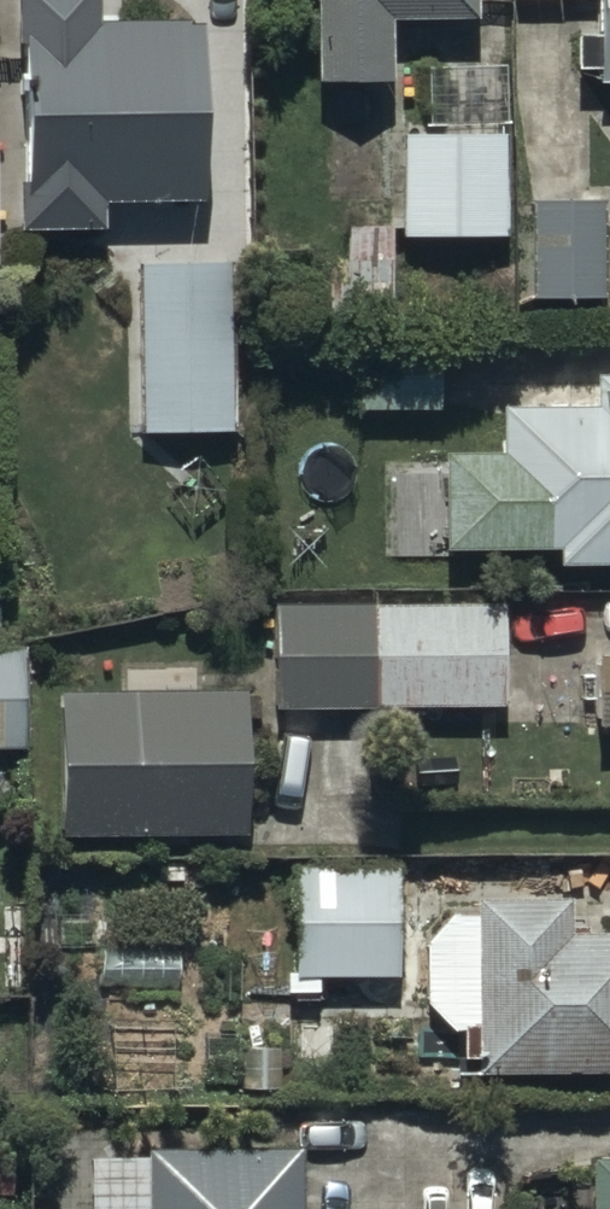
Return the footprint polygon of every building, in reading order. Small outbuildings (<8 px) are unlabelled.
[(20,231),(101,230),(101,201),(200,198),(199,25),(93,26),(92,0),(18,0),(20,231)] [(318,79),(393,77),(391,18),(476,16),(475,0),(317,0),(318,79)] [(594,30),(576,30),(576,69),(595,69),(595,82),(609,82),(609,0),(594,0),(594,30)] [(426,62),(427,133),(403,133),(404,232),(505,231),(503,61),(426,62)] [(602,203),(530,203),(530,295),(602,295),(602,203)] [(230,264),(136,266),(137,433),(232,432),(230,264)] [(499,408),(500,454),(443,454),(445,551),(558,549),(558,567),(609,566),(609,371),(595,372),(595,406),(499,408)] [(440,374),(359,374),(359,411),(440,411),(440,374)] [(503,606),(274,606),(274,709),(503,709),(503,606)] [(597,661),(598,727),(609,727),(609,660),(597,661)] [(32,749),(32,667),(0,667),(0,749),(32,749)] [(61,692),(61,832),(245,832),(244,691),(61,692)] [(398,972),(398,873),(295,873),(295,972),(398,972)] [(474,901),(474,1073),(609,1073),(609,932),(560,932),(560,901),(474,901)] [(91,1161),(91,1208),(303,1208),(304,1150),(153,1148),(153,1162),(91,1161)] [(592,1159),(592,1208),(609,1208),(609,1159),(592,1159)]
